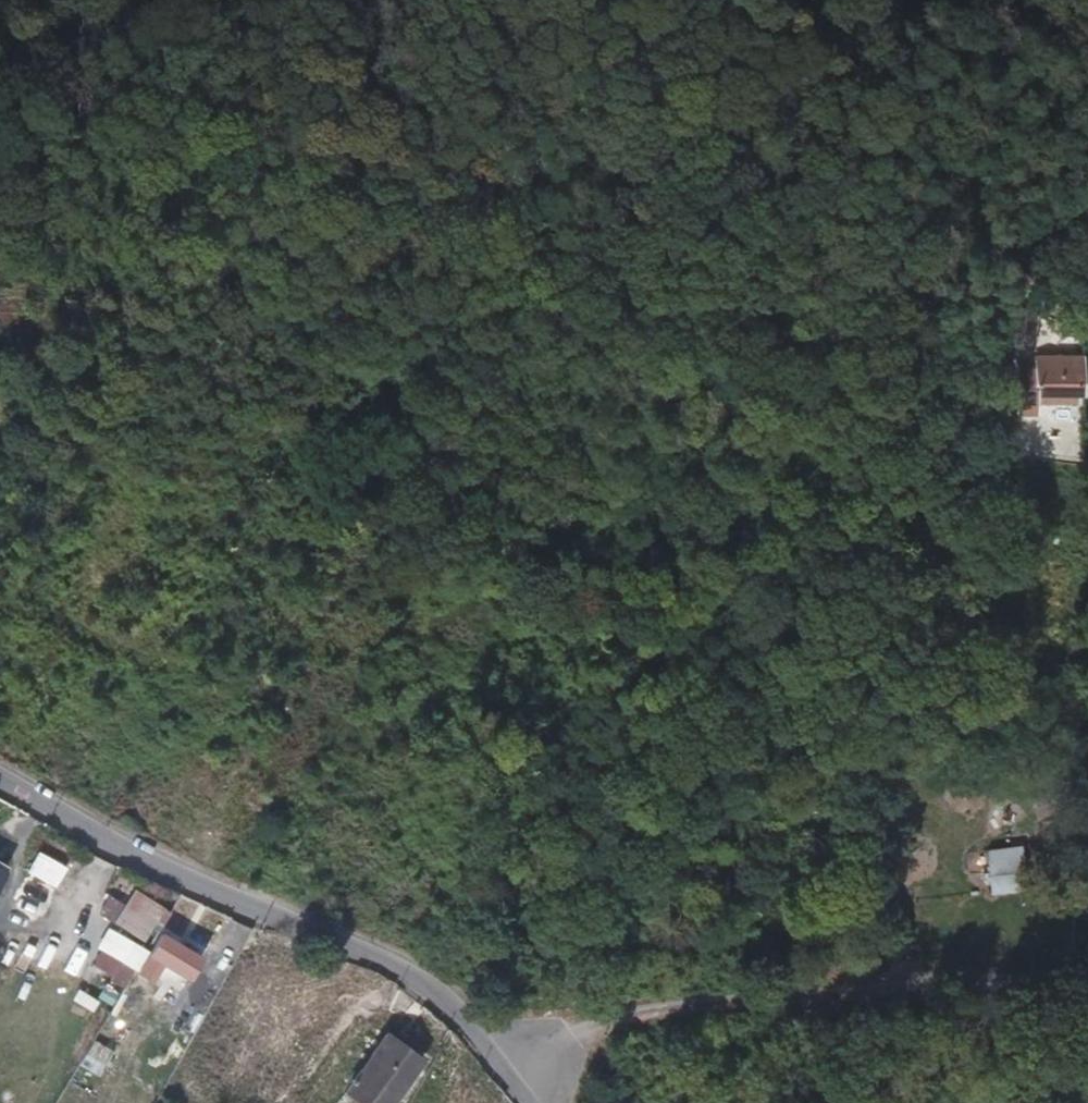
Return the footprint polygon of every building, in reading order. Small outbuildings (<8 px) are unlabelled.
[(1079,356),(1031,355),(1031,361),(1014,361),(1014,417),(1030,417),(1031,404),(1074,405),(1074,401),(1079,401),(1079,356)] [(1013,848),(985,848),(986,894),(1013,894),(1013,848)] [(51,887),(62,867),(35,851),(23,871),(51,887)] [(11,873),(0,866),(0,889),(11,873)] [(130,887),(120,902),(106,892),(94,911),(142,943),(164,909),(130,887)] [(102,926),(83,965),(124,985),(143,947),(102,926)] [(191,979),(203,960),(163,933),(150,954),(164,963),(191,979)] [(57,976),(71,982),(84,952),(71,946),(57,976)] [(151,984),(164,963),(150,954),(146,952),(133,974),(151,984)] [(204,988),(217,968),(203,960),(191,979),(204,988)] [(392,1036),(348,1094),(360,1102),(397,1102),(428,1062),(392,1036)] [(94,1076),(111,1053),(93,1039),(75,1063),(94,1076)]
